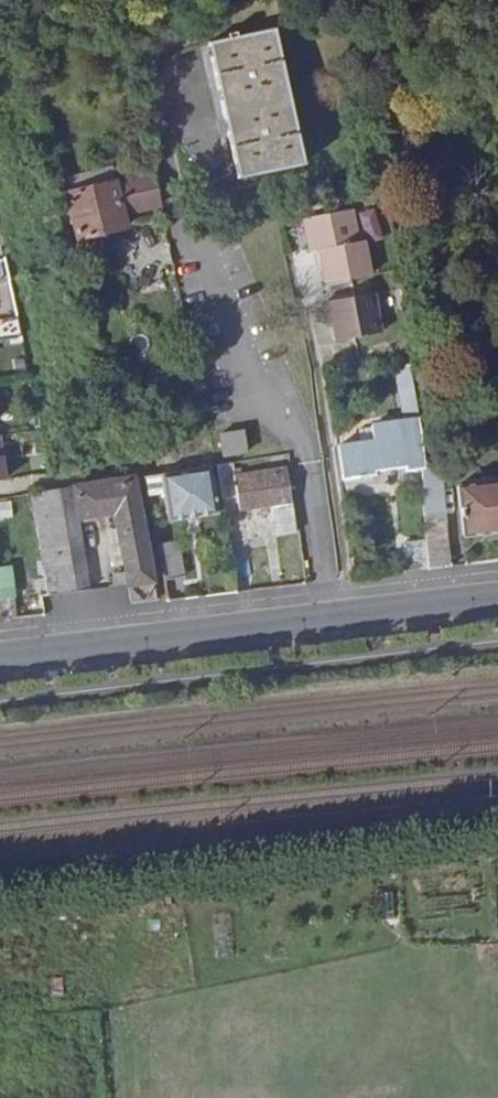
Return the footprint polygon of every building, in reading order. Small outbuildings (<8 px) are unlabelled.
[(237,179),(303,165),(274,29),(208,42),(237,179)] [(65,193),(74,240),(125,228),(122,214),(161,205),(154,174),(115,182),(65,193)] [(319,248),(358,241),(352,208),(305,216),(311,249),(319,248)] [(319,248),(325,283),(369,275),(363,240),(358,241),(319,248)] [(373,293),(329,301),(333,326),(336,341),(380,333),(373,293)] [(333,326),(329,301),(321,303),(325,327),(333,326)] [(420,420),(410,365),(394,368),(403,422),(420,420)] [(375,440),(336,445),(341,479),(375,474),(374,471),(405,467),(406,470),(424,467),(424,466),(422,435),(420,420),(373,426),(375,440)] [(220,435),(223,456),(246,453),(243,431),(220,435)] [(155,447),(160,474),(211,466),(217,465),(211,438),(155,447)] [(291,502),(287,469),(235,476),(233,462),(217,465),(223,500),(240,497),(241,509),(291,502)] [(428,540),(430,569),(450,567),(442,465),(424,466),(424,467),(428,540)] [(211,466),(160,474),(163,495),(167,523),(218,514),(211,466)] [(163,495),(160,474),(145,476),(149,497),(163,495)] [(33,493),(49,593),(90,588),(78,517),(115,511),(130,604),(157,601),(134,478),(33,493)] [(463,537),(497,533),(497,482),(457,486),(463,537)] [(276,534),(298,532),(295,504),(274,506),(276,534)] [(161,545),(168,574),(182,571),(175,542),(161,545)] [(17,596),(13,565),(0,566),(0,588),(1,599),(17,596)] [(3,621),(45,617),(42,594),(0,599),(3,621)]
